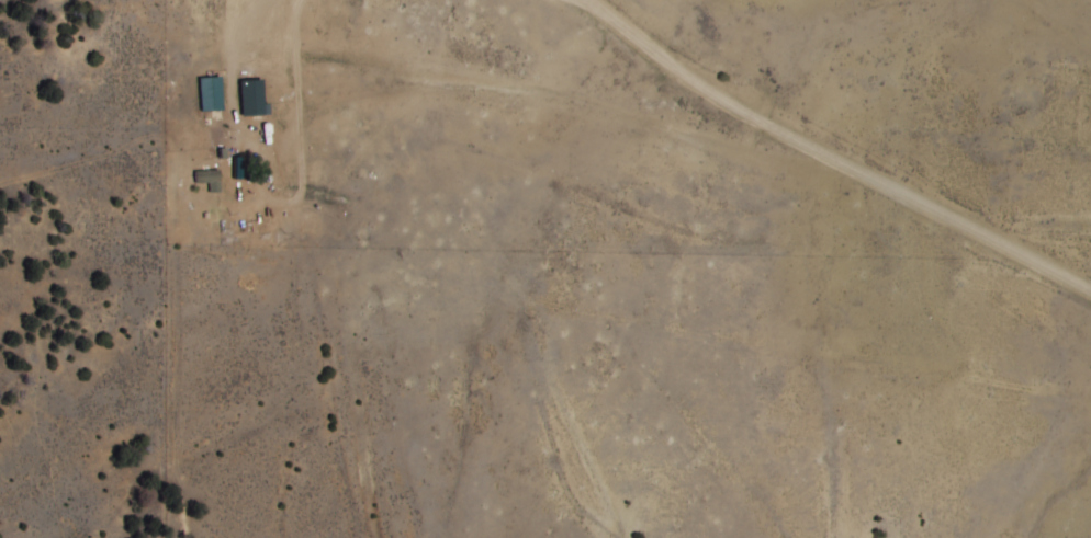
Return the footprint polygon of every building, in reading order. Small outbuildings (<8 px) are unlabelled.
[(221,77),(199,77),(199,112),(221,112),(221,77)] [(241,117),(267,117),(267,105),(262,105),(262,80),(241,80),(241,117)]
